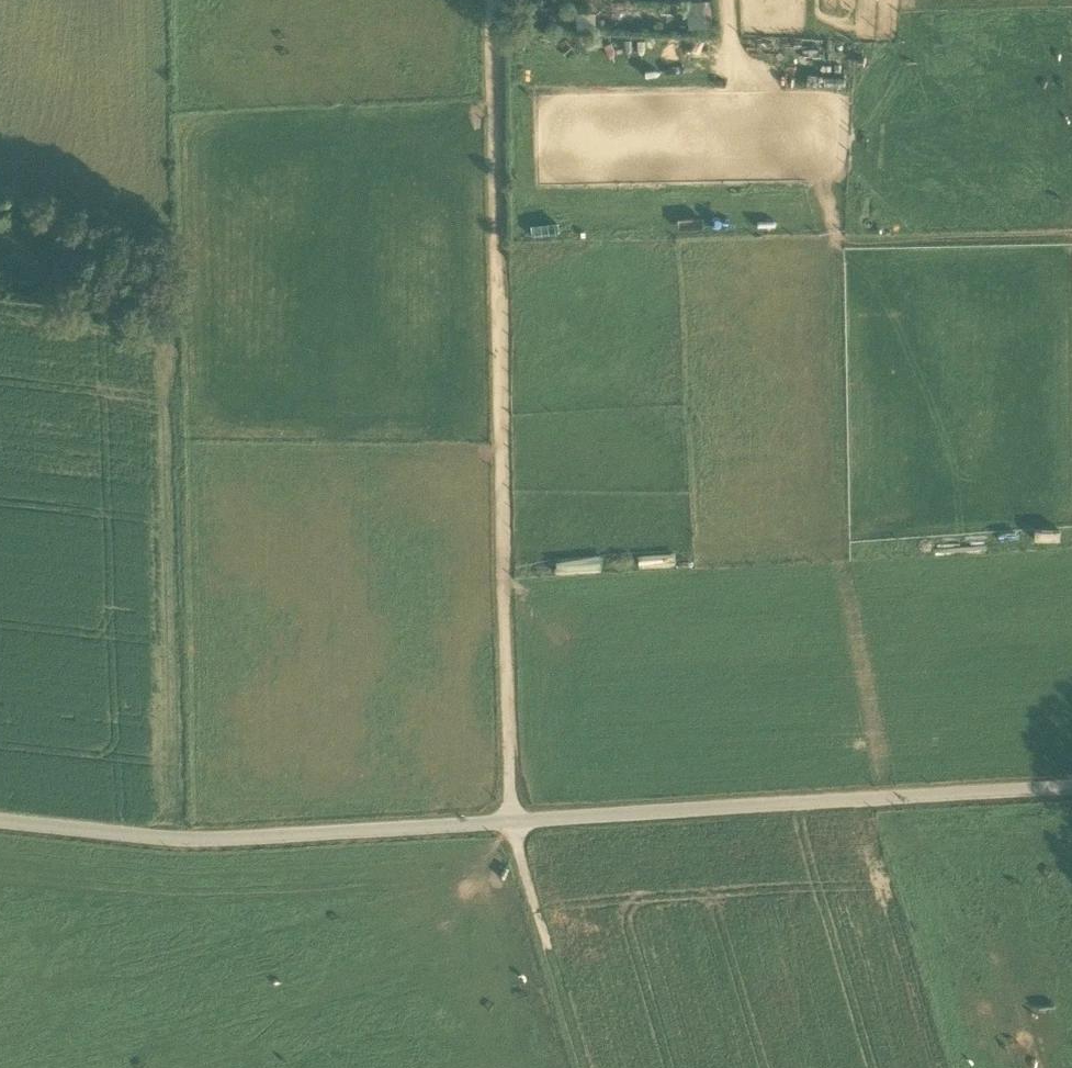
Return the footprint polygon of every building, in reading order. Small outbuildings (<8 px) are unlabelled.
[(686,2),(689,29),(714,27),(712,0),(705,0),(686,2)] [(596,11),(576,11),(577,30),(596,30),(596,11)]
